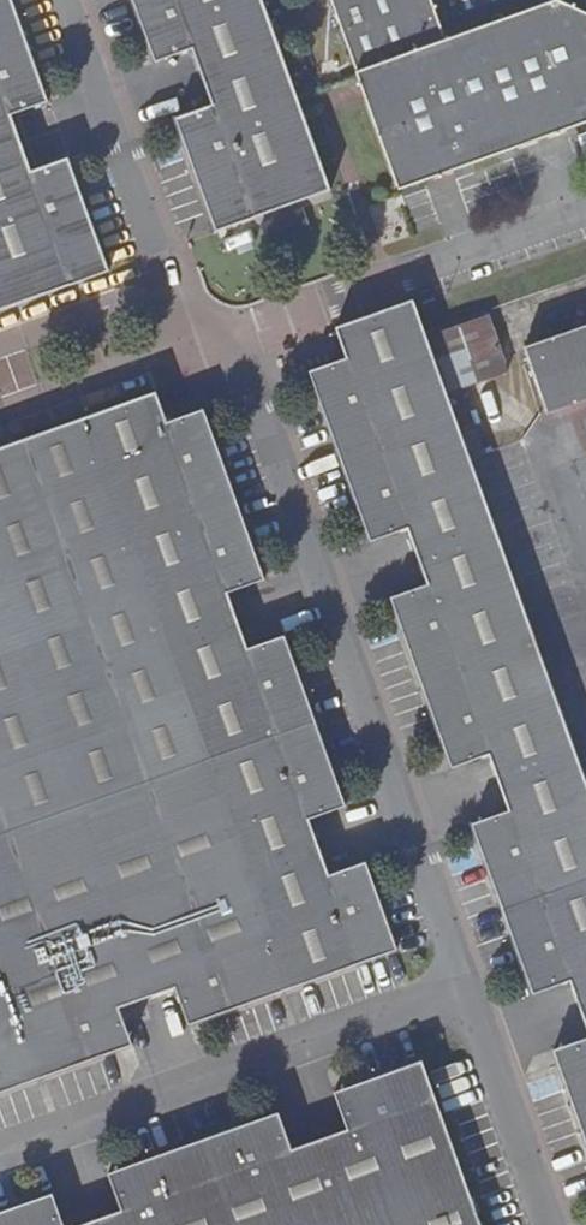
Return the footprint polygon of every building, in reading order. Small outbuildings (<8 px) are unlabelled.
[(117,271),(76,157),(37,171),(17,115),(55,101),(18,0),(0,0),(0,313),(117,271)] [(181,120),(222,232),(336,190),(267,0),(138,0),(161,63),(197,50),(218,107),(181,120)] [(360,73),(448,40),(434,0),(335,0),(360,73)] [(360,73),(402,190),(585,124),(585,13),(559,2),(360,73)] [(409,528),(429,584),(392,597),(453,768),(491,755),(511,810),(473,823),(535,997),(571,984),(585,1026),(585,773),(417,299),(337,327),(348,358),(311,371),(371,541),(409,528)] [(434,334),(455,391),(510,372),(490,314),(434,334)] [(528,349),(551,412),(585,399),(585,329),(528,349)] [(269,643),(250,650),(230,594),(247,587),(267,580),(259,557),(214,433),(206,410),(185,418),(169,423),(158,393),(0,450),(0,1098),(134,1051),(122,1016),(177,996),(189,1030),(403,954),(379,887),(370,862),(352,868),(331,875),(311,820),(328,814),(348,806),(340,784),(296,660),(287,636),(269,643)] [(555,1052),(585,1138),(585,1041),(555,1052)] [(113,1173),(124,1211),(85,1224),(484,1224),(425,1063),(338,1092),(350,1128),(296,1149),(282,1113),(113,1173)] [(56,1195),(0,1215),(0,1224),(68,1224),(56,1195)]
